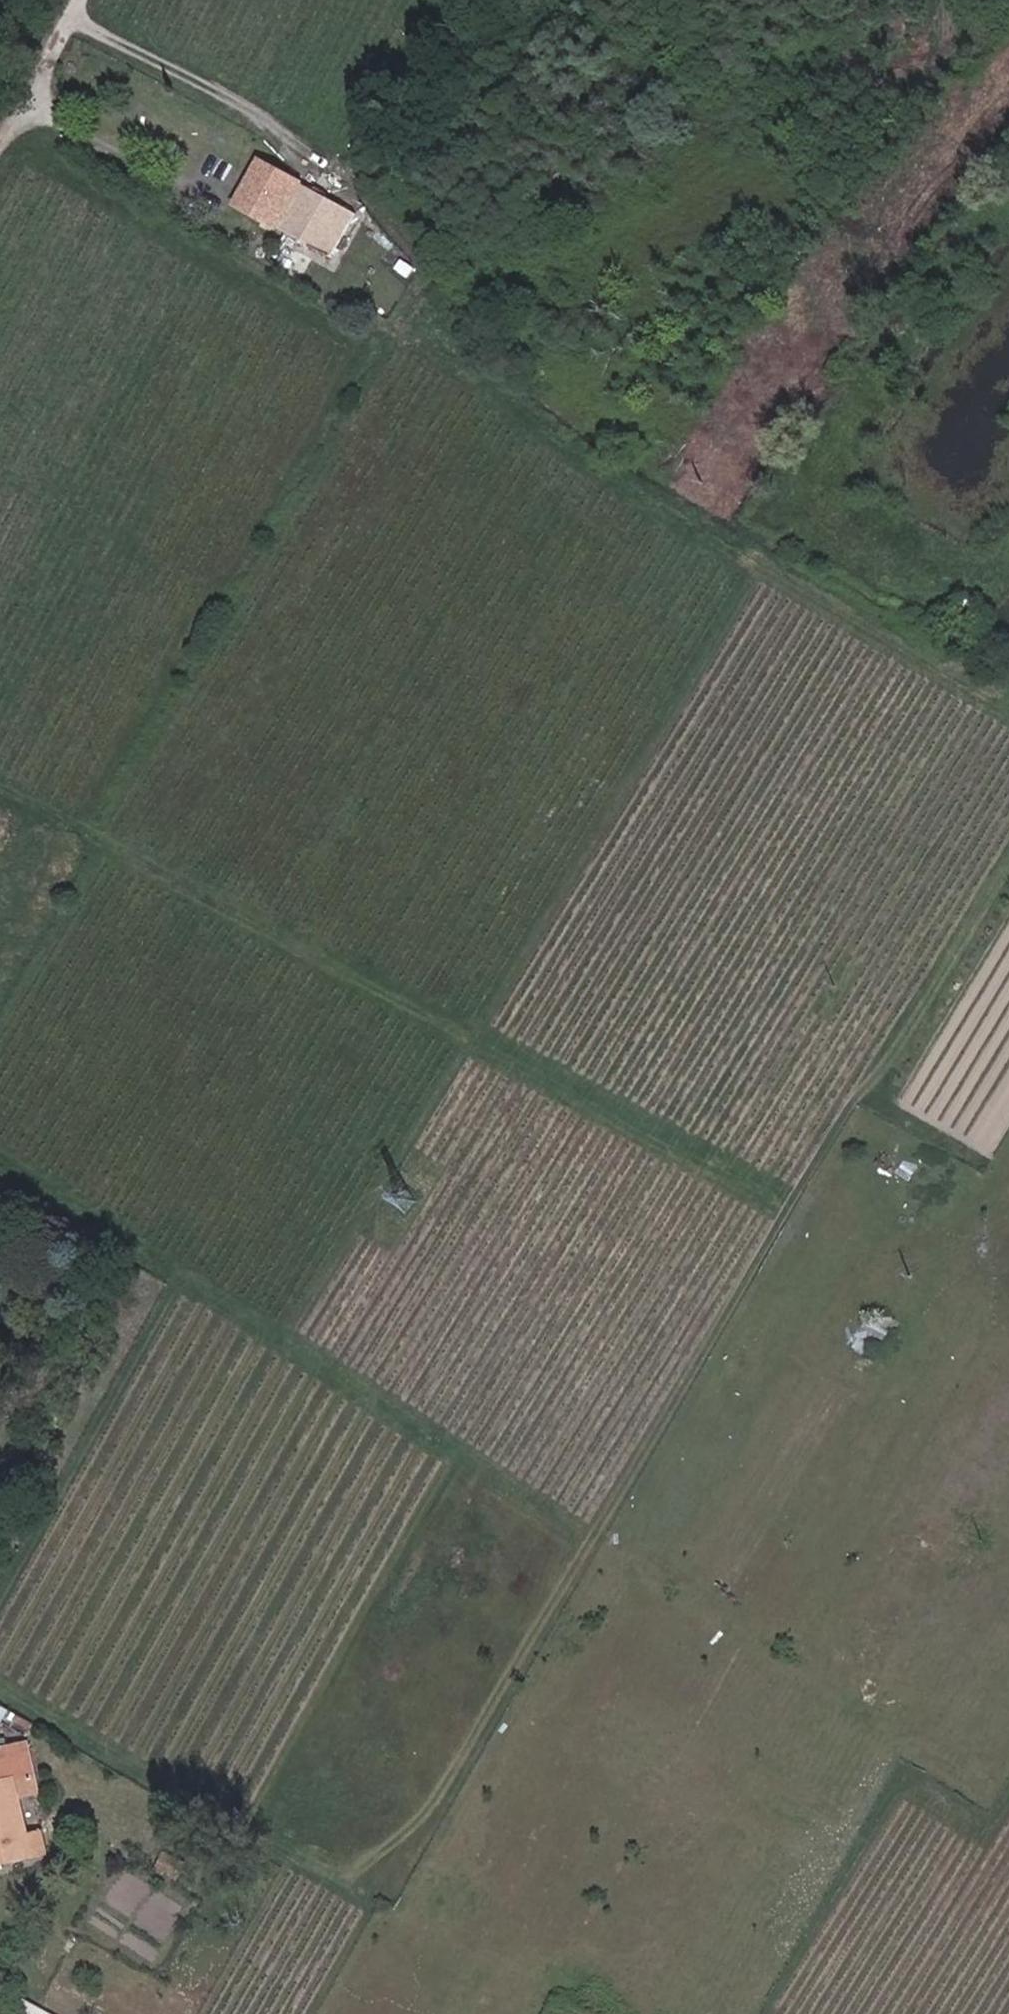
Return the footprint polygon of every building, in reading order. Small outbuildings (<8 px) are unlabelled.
[(260,155),(234,201),(329,253),(354,207),(260,155)] [(12,1875),(14,1882),(39,1877),(32,1845),(17,1848),(11,1812),(7,1790),(21,1788),(15,1759),(0,1762),(0,1878),(12,1875)] [(25,1809),(21,1788),(7,1790),(11,1812),(25,1809)] [(565,2012),(571,2000),(555,1992),(549,2004),(565,2012)]
